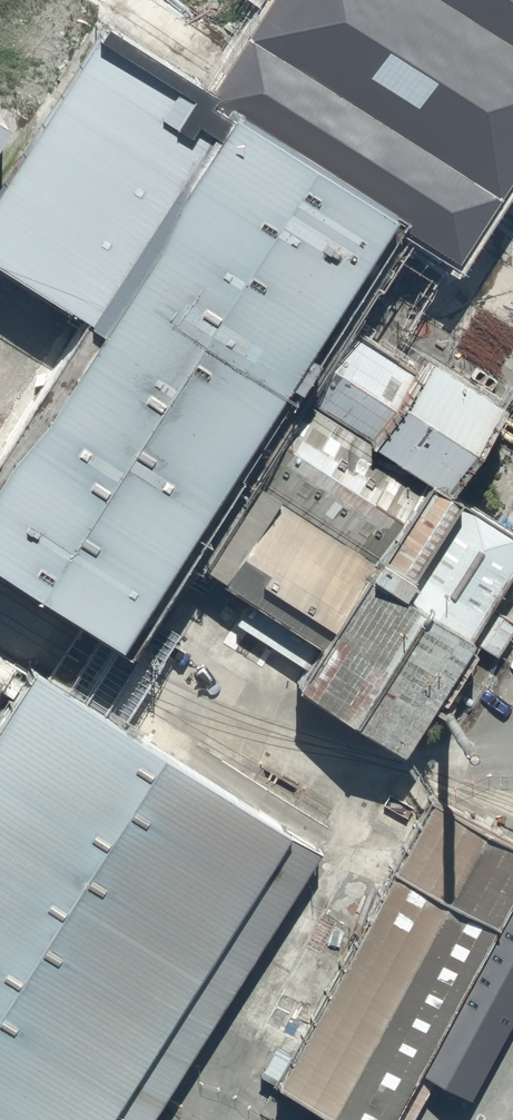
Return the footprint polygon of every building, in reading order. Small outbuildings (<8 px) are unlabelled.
[(163,68),(341,178),(425,231),(512,90),(512,0),(205,0),(163,68)] [(57,2),(0,93),(0,292),(40,317),(0,381),(0,604),(54,637),(341,178),(163,68),(57,2)] [(395,341),(339,307),(295,377),(423,455),(476,370),(404,326),(395,341)] [(268,479),(349,529),(403,443),(295,377),(242,463),(268,479)] [(496,520),(424,475),(302,671),(374,716),(496,520)] [(349,529),(268,479),(212,569),(293,619),(349,529)] [(20,673),(0,705),(0,1119),(158,1119),(321,859),(20,673)] [(512,855),(512,840),(409,787),(272,1057),(382,1113),(416,1046),(512,855)] [(416,1046),(488,1082),(512,1032),(512,855),(416,1046)]
